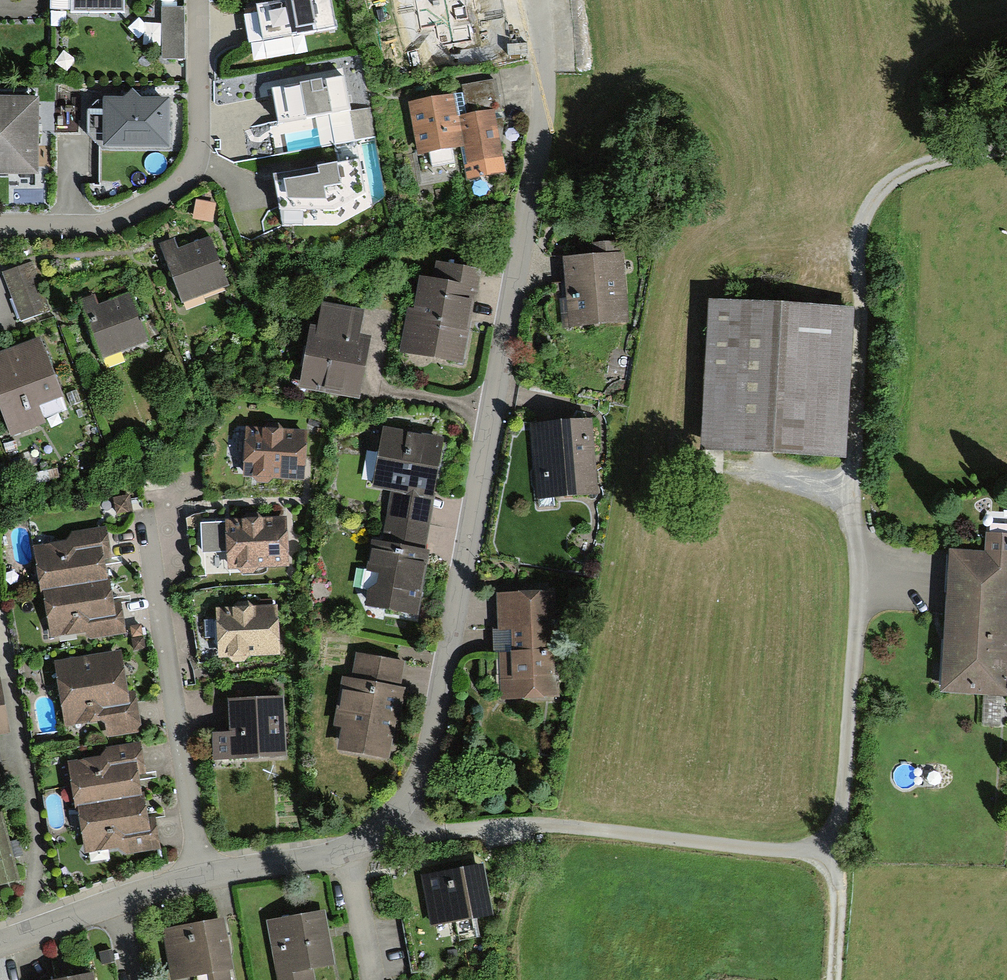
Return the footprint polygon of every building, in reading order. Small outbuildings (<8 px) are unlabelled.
[(73,13),(123,14),(123,0),(73,0),(73,13)] [(258,9),(264,43),(335,31),(329,0),(309,0),(258,9)] [(506,37),(500,0),(411,0),(421,53),(506,37)] [(163,61),(185,60),(183,7),(161,8),(163,61)] [(462,85),(468,114),(495,109),(496,113),(505,112),(498,78),(462,85)] [(328,82),(272,92),(278,124),(349,111),(343,80),(328,82)] [(104,102),(103,153),(171,153),(171,103),(140,103),(132,94),(122,102),(104,102)] [(453,94),(409,102),(420,153),(431,151),(434,167),(455,162),(452,148),(461,146),(465,145),(459,116),(457,116),(456,109),(453,94)] [(0,100),(0,177),(38,177),(38,100),(0,100)] [(468,114),(459,116),(465,145),(461,146),(467,179),(506,172),(496,113),(495,109),(468,114)] [(320,168),(273,177),(278,211),(335,213),(364,194),(358,161),(320,168)] [(217,203),(196,200),(193,221),(214,224),(217,203)] [(158,245),(182,306),(229,287),(209,238),(178,250),(174,239),(158,245)] [(563,327),(630,321),(624,252),(601,254),(563,257),(566,294),(561,295),(563,327)] [(19,321),(51,309),(32,261),(0,273),(19,321)] [(398,354),(463,365),(472,315),(475,297),(477,298),(482,269),(434,261),(430,280),(419,278),(412,314),(405,313),(398,354)] [(77,301),(99,363),(149,345),(131,294),(100,305),(96,295),(77,301)] [(298,386),(359,398),(366,358),(370,337),(361,335),(366,311),(321,302),(317,324),(310,323),(298,386)] [(850,315),(705,309),(699,461),(843,467),(850,315)] [(10,437),(46,423),(40,408),(62,400),(39,340),(0,355),(0,410),(10,437)] [(531,424),(537,499),(599,494),(595,463),(592,419),(531,424)] [(306,429),(283,428),(279,423),(266,423),(261,426),(246,426),(244,475),(252,476),(257,482),(268,483),(273,477),(304,479),(305,459),(306,429)] [(383,541),(425,549),(437,486),(446,437),(383,426),(373,486),(391,490),(383,541)] [(129,495),(113,498),(116,514),(132,510),(129,495)] [(240,519),(200,523),(202,553),(226,551),(227,570),(239,569),(244,574),(254,574),(258,568),(289,566),(287,545),(286,517),(262,519),(257,512),(245,513),(240,519)] [(33,546),(41,598),(44,598),(43,593),(108,583),(107,580),(105,563),(112,562),(107,528),(66,534),(67,540),(33,546)] [(947,553),(939,696),(1006,699),(1006,539),(986,537),(985,555),(947,553)] [(365,606),(419,615),(428,564),(431,550),(425,549),(383,541),(372,539),(363,590),(368,591),(365,606)] [(108,583),(43,593),(44,598),(50,638),(88,631),(89,639),(126,633),(121,604),(114,605),(110,580),(107,580),(108,583)] [(499,700),(560,698),(556,591),(495,593),(499,700)] [(232,607),(216,608),(219,657),(229,656),(233,661),(244,661),(248,656),(281,654),(280,632),(279,604),(253,606),(248,601),(236,602),(232,607)] [(122,651),(52,661),(64,727),(104,721),(106,739),(141,733),(136,691),(127,692),(122,651)] [(337,750),(389,759),(397,711),(398,706),(401,707),(405,686),(400,685),(404,662),(356,654),(352,677),(342,675),(333,726),(341,727),(337,750)] [(286,756),(283,696),(260,697),(226,699),(228,730),(211,731),(213,760),(286,756)] [(75,809),(78,808),(142,799),(139,777),(145,776),(141,745),(107,750),(101,758),(68,763),(75,809)] [(142,799),(78,808),(85,855),(117,850),(124,854),(159,848),(155,816),(148,817),(145,798),(142,799)] [(19,880),(12,849),(2,812),(0,813),(0,884),(19,880)] [(483,864),(421,875),(430,926),(455,921),(459,940),(479,936),(475,918),(493,914),(488,890),(483,864)] [(265,920),(277,979),(314,979),(311,967),(336,962),(330,933),(325,909),(265,920)] [(161,929),(171,979),(173,979),(207,974),(208,979),(231,979),(230,971),(234,970),(229,945),(224,918),(161,929)] [(94,971),(64,977),(47,979),(95,979),(94,971)]
